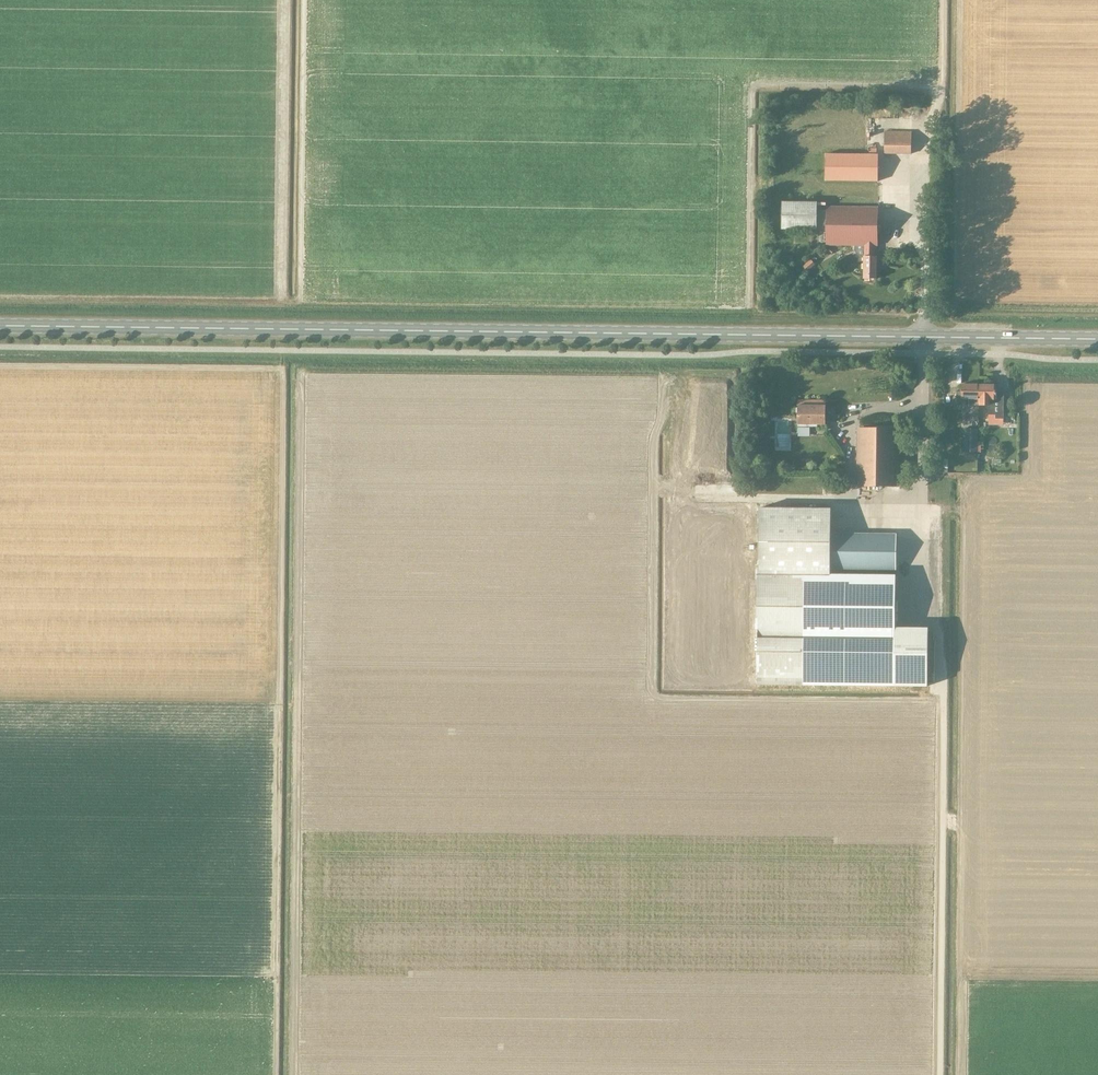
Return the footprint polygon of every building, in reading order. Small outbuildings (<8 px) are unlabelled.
[(911,154),(912,132),(884,131),(884,154),(911,154)] [(878,154),(877,154),(877,148),(869,148),(869,154),(825,154),(825,181),(878,181),(878,154)] [(879,195),(879,222),(891,222),(891,195),(879,195)] [(817,202),(783,202),(783,229),(817,230),(817,229),(827,229),(826,245),(864,245),(864,256),(875,256),(875,245),(877,245),(877,207),(827,207),(827,210),(817,210),(817,202)] [(877,256),(875,256),(864,256),(864,279),(877,279),(877,256)] [(962,391),(956,391),(957,404),(962,404),(962,406),(979,407),(979,405),(979,385),(962,384),(962,391)] [(995,385),(979,385),(979,405),(987,405),(987,410),(988,410),(988,415),(995,415),(995,419),(1003,419),(1004,396),(999,396),(999,391),(995,391),(995,385)] [(835,406),(826,406),(826,400),(798,400),(798,424),(825,424),(825,422),(835,422),(835,406)] [(788,448),(787,423),(776,423),(777,448),(788,448)] [(897,486),(897,429),(858,428),(857,486),(897,486)] [(977,452),(978,429),(964,428),(964,451),(977,452)] [(831,571),(831,533),(831,509),(759,508),(757,684),(895,686),(896,572),(831,571)] [(896,534),(831,533),(831,571),(896,572),(896,534)]
